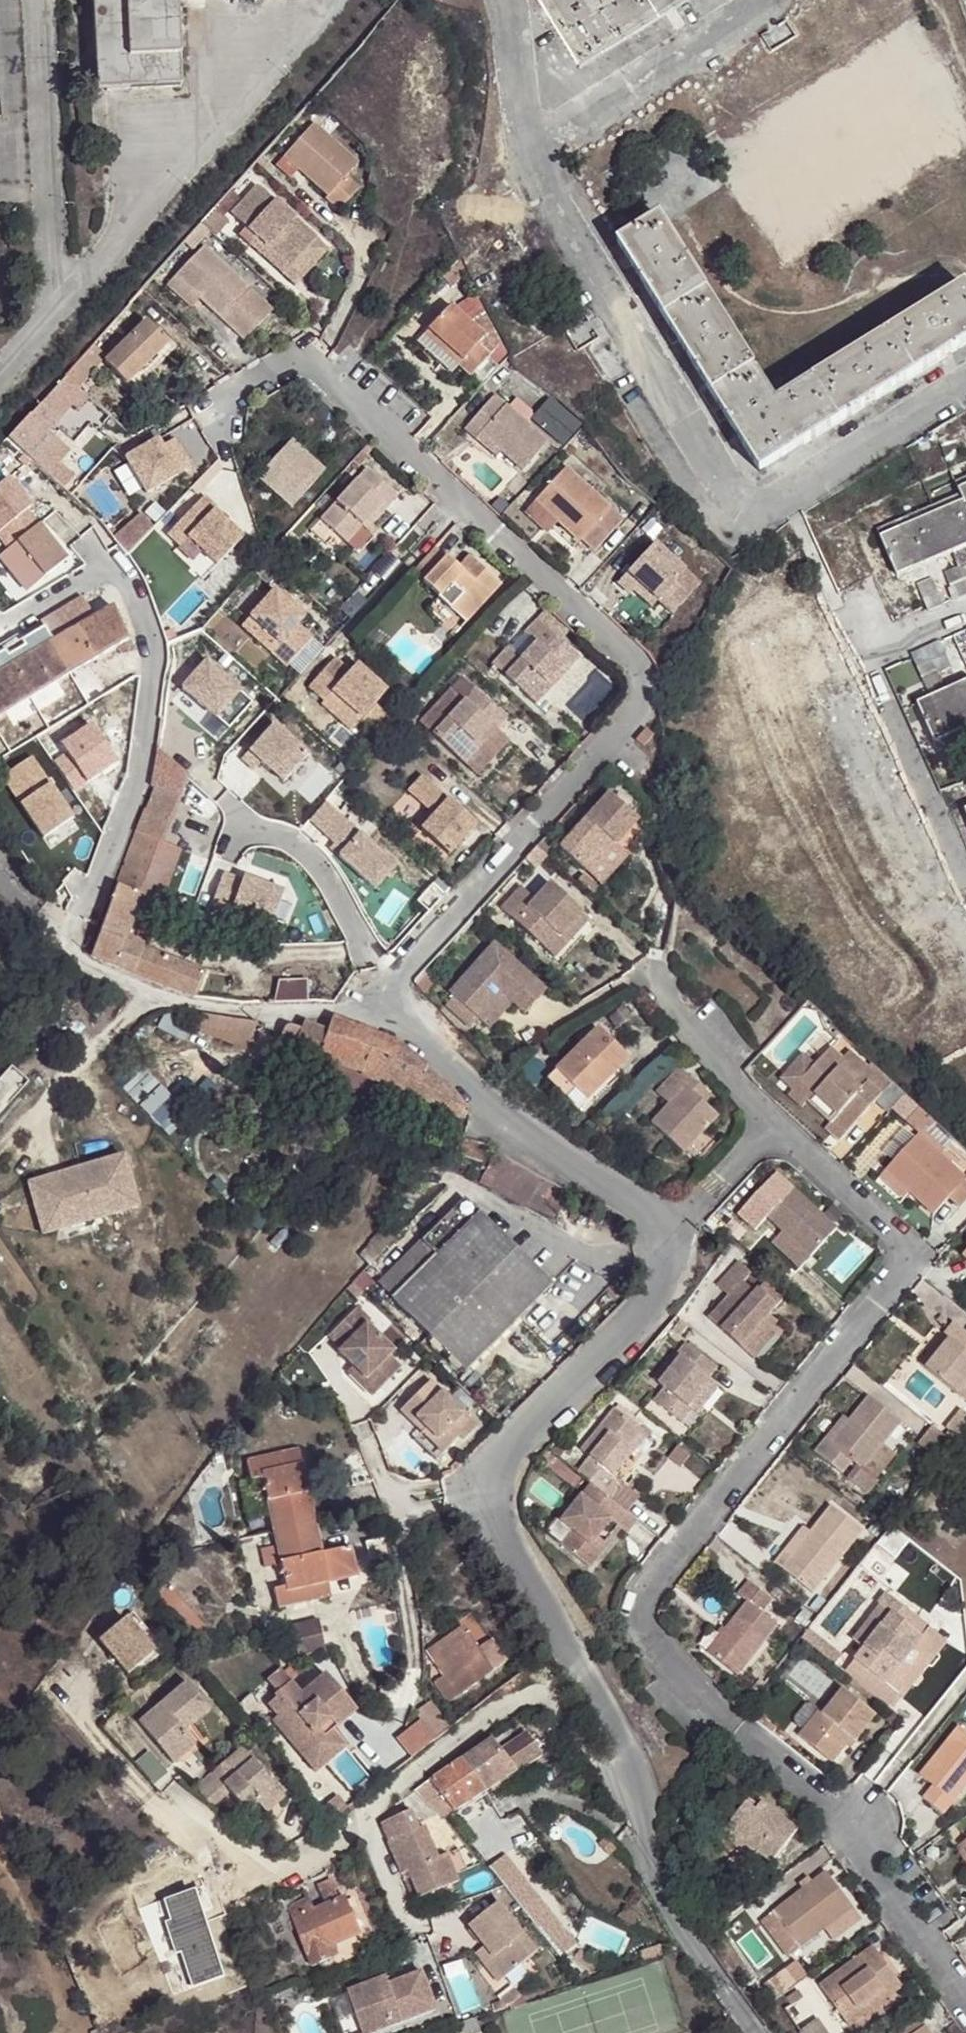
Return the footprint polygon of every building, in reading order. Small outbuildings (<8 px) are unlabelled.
[(102,0),(92,0),(97,90),(107,90),(102,0)] [(107,90),(179,86),(175,0),(102,0),(107,90)] [(580,53),(666,0),(547,0),(580,53)] [(357,164),(312,124),(282,158),(294,168),(327,197),(323,201),(337,213),(340,210),(359,189),(345,177),(357,164)] [(282,158),(274,167),(285,177),(294,168),(282,158)] [(291,267),(315,239),(256,185),(230,213),(250,230),(269,248),(291,267)] [(228,193),(218,205),(226,212),(236,200),(228,193)] [(218,205),(199,226),(210,236),(224,221),(220,218),(226,212),(218,205)] [(965,345),(965,290),(964,286),(773,403),(658,218),(616,244),(758,473),(965,345)] [(269,248),(250,230),(243,238),(263,255),(269,248)] [(328,251),(315,239),(291,267),(284,274),(297,286),(328,251)] [(176,275),(195,292),(242,337),(269,309),(203,246),(176,275)] [(284,274),(291,267),(269,248),(263,255),(284,274)] [(186,300),(195,292),(176,275),(168,283),(186,300)] [(449,308),(428,330),(461,360),(458,365),(467,373),(497,341),(489,326),(479,336),(463,322),(449,308)] [(481,310),(463,322),(479,336),(489,326),(481,310)] [(129,387),(170,348),(145,322),(103,362),(129,387)] [(461,360),(428,330),(419,341),(451,372),(458,365),(461,360)] [(177,355),(170,348),(129,387),(136,395),(177,355)] [(89,350),(63,378),(75,389),(101,360),(89,350)] [(63,378),(35,408),(48,419),(75,389),(63,378)] [(481,435),(502,453),(522,472),(549,441),(525,420),(510,407),(496,395),(464,429),(476,440),(481,435)] [(516,400),(510,407),(525,420),(531,412),(516,400)] [(547,400),(531,419),(559,443),(575,425),(547,400)] [(32,461),(48,474),(69,451),(40,427),(27,417),(7,439),(24,455),(32,461)] [(496,459),(502,453),(481,435),(476,440),(496,459)] [(171,439),(158,447),(174,474),(187,467),(171,439)] [(154,440),(122,458),(143,493),(174,474),(158,447),(154,440)] [(301,460),(305,455),(291,441),(258,478),(291,507),(319,476),(301,460)] [(324,471),(305,455),(301,460),(319,476),(324,471)] [(48,474),(32,461),(24,471),(43,489),(77,530),(93,516),(77,499),(71,494),(48,474)] [(381,504),(385,508),(397,495),(367,469),(321,521),(346,543),(361,526),(381,504)] [(623,523),(565,469),(536,501),(558,521),(579,541),(581,539),(595,552),(623,523)] [(964,494),(881,531),(901,576),(965,549),(965,498),(964,494)] [(201,497),(166,535),(179,547),(186,539),(215,566),(240,539),(212,512),(214,509),(201,497)] [(558,521),(536,501),(524,513),(547,534),(558,521)] [(365,530),(385,508),(381,504),(361,526),(365,530)] [(93,516),(77,530),(75,531),(105,569),(125,555),(112,539),(100,524),(93,516)] [(139,516),(112,539),(125,555),(125,556),(151,529),(139,516)] [(0,556),(0,557),(27,590),(65,560),(37,526),(0,556)] [(634,581),(653,598),(679,569),(650,542),(623,571),(634,581)] [(433,546),(410,571),(424,584),(447,558),(433,546)] [(469,556),(458,568),(466,575),(477,563),(469,556)] [(447,558),(424,584),(453,609),(467,622),(500,584),(477,563),(466,575),(458,568),(447,558)] [(965,598),(965,566),(947,574),(959,601),(965,598)] [(625,591),(628,587),(634,581),(623,571),(614,581),(625,591)] [(931,613),(948,606),(936,579),(919,586),(931,613)] [(647,605),(653,598),(634,581),(628,587),(647,605)] [(748,632),(761,661),(776,653),(819,633),(823,620),(835,614),(823,587),(812,592),(815,601),(748,632)] [(127,639),(113,608),(94,619),(75,588),(52,603),(54,606),(37,616),(54,643),(30,659),(13,631),(0,639),(0,717),(127,639)] [(271,590),(246,617),(276,644),(268,652),(284,666),(310,638),(295,625),(301,617),(271,590)] [(467,622),(453,609),(448,616),(461,628),(467,622)] [(276,644),(246,617),(239,625),(268,652),(276,644)] [(560,667),(565,672),(578,658),(536,620),(525,634),(533,641),(520,656),(507,646),(490,664),(502,676),(535,705),(550,689),(545,684),(560,667)] [(378,636),(368,627),(358,637),(368,647),(378,636)] [(943,644),(915,657),(925,681),(954,668),(943,644)] [(800,659),(813,688),(836,678),(823,649),(800,659)] [(730,675),(754,729),(765,724),(800,707),(776,653),(761,661),(730,675)] [(332,658),(306,686),(322,700),(330,692),(359,718),(383,691),(353,664),(347,671),(332,658)] [(550,689),(565,672),(560,667),(545,684),(550,689)] [(921,705),(942,752),(965,741),(965,685),(921,705)] [(490,726),(495,730),(506,719),(474,691),(432,736),(464,764),(478,749),(473,744),(490,726)] [(164,720),(160,720),(152,782),(157,783),(159,763),(164,763),(165,741),(162,740),(164,720)] [(478,749),(495,730),(490,726),(473,744),(478,749)] [(652,736),(644,729),(634,741),(641,747),(652,736)] [(419,775),(406,789),(432,814),(419,828),(446,853),(473,823),(419,775)] [(111,898),(91,955),(195,999),(203,973),(123,943),(139,896),(159,904),(178,850),(161,843),(178,796),(153,787),(146,808),(144,807),(111,898)] [(614,846),(638,821),(609,794),(559,848),(585,872),(613,844),(614,846)] [(647,826),(638,821),(614,846),(613,844),(585,872),(595,880),(647,826)] [(546,951),(581,914),(550,885),(535,901),(522,889),(503,910),(546,951)] [(589,921),(581,914),(546,951),(554,958),(589,921)] [(504,997),(512,1004),(524,1015),(547,990),(496,943),(450,994),(451,997),(443,1006),(471,1032),(480,1022),(504,997)] [(279,981),(279,1003),(307,1003),(307,980),(279,981)] [(488,1029),(512,1004),(504,997),(480,1022),(488,1029)] [(258,1023),(203,1014),(198,1033),(247,1048),(258,1023)] [(371,1081),(381,1085),(398,1047),(333,1019),(327,1033),(305,1024),(303,1028),(291,1024),(289,1029),(283,1030),(277,1045),(316,1061),(332,1064),(343,1069),(371,1081)] [(598,1029),(583,1043),(614,1073),(628,1059),(598,1029)] [(614,1073),(583,1043),(556,1071),(586,1101),(614,1073)] [(398,1047),(381,1085),(462,1119),(466,1112),(446,1088),(439,1083),(423,1076),(425,1069),(398,1047)] [(870,1083),(875,1078),(850,1054),(842,1061),(832,1050),(816,1068),(803,1056),(782,1080),(795,1091),(803,1083),(840,1116),(831,1125),(828,1130),(841,1141),(877,1103),(883,1097),(870,1083)] [(167,1139),(190,1117),(138,1064),(116,1086),(167,1139)] [(371,1081),(343,1069),(340,1078),(368,1090),(371,1081)] [(683,1152),(717,1116),(697,1097),(703,1091),(679,1070),(657,1094),(668,1104),(650,1123),(683,1152)] [(586,1101),(556,1071),(548,1080),(578,1111),(586,1101)] [(889,1091),(875,1078),(870,1083),(883,1097),(877,1103),(889,1114),(894,1109),(906,1096),(894,1085),(889,1091)] [(840,1116),(803,1083),(795,1091),(789,1097),(802,1109),(808,1103),(831,1125),(840,1116)] [(919,1109),(906,1096),(894,1109),(908,1121),(919,1109)] [(922,1134),(920,1137),(940,1156),(944,1151),(953,1141),(919,1109),(908,1121),(922,1134)] [(888,1170),(913,1191),(936,1214),(952,1198),(963,1208),(965,1204),(965,1180),(940,1156),(920,1137),(888,1170)] [(42,1181),(22,1188),(39,1238),(59,1232),(56,1223),(86,1213),(90,1222),(132,1209),(116,1157),(56,1177),(58,1185),(45,1189),(42,1181)] [(913,1191),(888,1170),(882,1176),(906,1199),(913,1191)] [(783,1229),(814,1257),(838,1231),(777,1175),(739,1217),(756,1233),(770,1217),(783,1229)] [(377,1284),(392,1299),(479,1213),(464,1198),(377,1284)] [(479,1213),(392,1299),(465,1372),(552,1284),(479,1213)] [(804,1267),(814,1257),(783,1229),(774,1239),(804,1267)] [(393,1241),(383,1232),(359,1257),(369,1267),(393,1241)] [(786,1299),(768,1283),(760,1291),(749,1281),(757,1272),(742,1259),(720,1283),(732,1294),(712,1317),(752,1353),(775,1327),(767,1320),(773,1313),(786,1299)] [(760,1291),(768,1283),(757,1272),(749,1281),(760,1291)] [(367,1299),(355,1288),(349,1296),(360,1306),(367,1299)] [(367,1379),(380,1392),(400,1371),(387,1358),(390,1354),(363,1328),(368,1323),(355,1310),(330,1337),(343,1350),(339,1354),(336,1356),(352,1370),(364,1382),(367,1379)] [(781,1320),(773,1313),(767,1320),(775,1327),(781,1320)] [(691,1326),(682,1320),(673,1331),(680,1338),(691,1326)] [(923,1369),(955,1394),(965,1381),(965,1334),(951,1322),(940,1335),(946,1341),(923,1369)] [(775,1327),(752,1353),(757,1359),(781,1332),(775,1327)] [(917,1364),(923,1369),(946,1341),(940,1335),(917,1364)] [(343,1350),(330,1337),(326,1341),(339,1354),(343,1350)] [(717,1369),(686,1343),(676,1356),(679,1359),(659,1385),(665,1389),(655,1402),(682,1423),(692,1410),(690,1408),(712,1382),(709,1378),(717,1369)] [(374,1399),(380,1392),(367,1379),(364,1382),(352,1370),(348,1375),(374,1399)] [(420,1438),(441,1457),(457,1441),(461,1444),(474,1431),(425,1387),(397,1416),(420,1438)] [(871,1397),(852,1421),(834,1444),(827,1439),(817,1454),(871,1496),(882,1482),(878,1480),(865,1469),(902,1421),(871,1397)] [(962,1409),(947,1428),(951,1431),(946,1437),(956,1444),(965,1432),(965,1412),(962,1409)] [(592,1459),(579,1474),(593,1485),(609,1498),(622,1482),(617,1479),(628,1466),(618,1458),(626,1448),(631,1451),(642,1438),(648,1442),(650,1445),(655,1440),(618,1410),(583,1452),(592,1459)] [(834,1444),(852,1421),(846,1417),(827,1439),(834,1444)] [(916,1432),(902,1421),(865,1469),(878,1480),(916,1432)] [(946,1437),(932,1426),(918,1442),(942,1460),(956,1444),(946,1437)] [(433,1465),(441,1457),(420,1438),(412,1445),(433,1465)] [(628,1466),(648,1442),(642,1438),(631,1451),(626,1448),(618,1458),(628,1466)] [(275,1533),(315,1524),(299,1454),(248,1466),(250,1478),(248,1478),(252,1498),(266,1494),(275,1533)] [(622,1482),(609,1498),(632,1516),(644,1501),(622,1482)] [(609,1498),(593,1485),(562,1523),(574,1533),(562,1549),(589,1571),(602,1554),(594,1547),(612,1524),(621,1531),(626,1535),(638,1521),(632,1516),(609,1498)] [(795,1557),(788,1551),(776,1566),(814,1595),(864,1534),(834,1509),(812,1536),(795,1557)] [(315,1524),(275,1533),(286,1585),(274,1588),(278,1610),(331,1598),(328,1583),(357,1577),(351,1547),(322,1554),(315,1524)] [(594,1547),(602,1554),(621,1531),(612,1524),(594,1547)] [(805,1530),(788,1551),(795,1557),(812,1536),(805,1530)] [(747,1603),(708,1653),(738,1676),(777,1626),(762,1614),(771,1601),(748,1582),(738,1596),(747,1603)] [(876,1600),(884,1606),(894,1614),(857,1662),(902,1696),(913,1681),(909,1679),(902,1673),(928,1639),(901,1619),(908,1610),(883,1591),(876,1600)] [(884,1606),(847,1654),(857,1662),(894,1614),(884,1606)] [(132,1614),(124,1619),(153,1653),(161,1647),(132,1614)] [(124,1619),(99,1641),(128,1675),(153,1653),(124,1619)] [(321,1635),(318,1621),(291,1626),(294,1641),(321,1635)] [(465,1628),(431,1652),(447,1677),(439,1684),(450,1700),(493,1670),(465,1628)] [(935,1645),(928,1639),(902,1673),(909,1679),(935,1645)] [(339,1716),(342,1721),(356,1709),(326,1671),(301,1691),(289,1675),(272,1689),(275,1694),(267,1701),(283,1721),(278,1725),(294,1746),(302,1741),(314,1756),(338,1737),(331,1729),(328,1725),(339,1716)] [(169,1696),(192,1724),(207,1711),(185,1684),(169,1696)] [(878,1702),(856,1685),(852,1690),(874,1707),(878,1702)] [(830,1767),(845,1748),(850,1741),(854,1744),(861,1735),(859,1733),(872,1716),(842,1693),(822,1718),(818,1714),(811,1708),(805,1707),(792,1725),(794,1730),(801,1735),(797,1741),(830,1767)] [(189,1727),(192,1724),(169,1696),(137,1724),(172,1766),(193,1748),(181,1733),(185,1730),(189,1727)] [(434,1700),(420,1710),(441,1738),(455,1727),(434,1700)] [(331,1729),(342,1721),(339,1716),(328,1725),(331,1729)] [(874,1718),(872,1716),(859,1733),(861,1735),(874,1718)] [(956,1730),(917,1779),(931,1790),(920,1803),(940,1818),(965,1785),(965,1738),(956,1730)] [(302,1741),(294,1746),(313,1770),(345,1746),(338,1737),(314,1756),(302,1741)] [(492,1739),(489,1741),(466,1756),(491,1789),(539,1756),(526,1738),(503,1753),(492,1739)] [(850,1741),(845,1748),(850,1752),(856,1745),(854,1744),(850,1741)] [(885,1787),(902,1763),(881,1748),(864,1773),(885,1787)] [(281,1800),(240,1750),(193,1789),(209,1808),(226,1794),(244,1815),(256,1804),(265,1815),(281,1800)] [(454,1812),(491,1789),(466,1756),(431,1781),(454,1812)] [(749,1803),(745,1808),(754,1815),(759,1810),(749,1803)] [(754,1815),(745,1808),(719,1838),(732,1849),(737,1844),(758,1861),(760,1859),(769,1867),(797,1834),(763,1806),(759,1810),(754,1815)] [(422,1830),(416,1813),(386,1825),(392,1842),(389,1843),(403,1877),(410,1875),(420,1901),(460,1885),(449,1856),(440,1859),(428,1828),(422,1830)] [(964,1843),(954,1851),(965,1868),(965,1846),(964,1843)] [(737,1844),(732,1849),(753,1867),(758,1861),(737,1844)] [(539,1937),(554,1926),(504,1858),(489,1870),(539,1937)] [(824,1932),(853,1911),(826,1873),(761,1923),(789,1959),(824,1932)] [(344,1895),(345,1898),(313,1912),(308,1898),(283,1909),(288,1922),(293,1920),(311,1966),(332,1958),(328,1948),(356,1937),(358,1942),(374,1935),(356,1889),(344,1895)] [(491,1970),(504,1988),(538,1963),(501,1911),(470,1933),(485,1954),(494,1967),(491,1970)] [(861,1922),(853,1911),(824,1932),(833,1943),(861,1922)] [(539,1937),(558,1964),(568,1957),(558,1944),(564,1940),(554,1926),(539,1937)] [(883,1994),(889,2001),(903,1990),(873,1948),(819,1988),(850,2029),(864,2018),(859,2011),(883,1994)] [(498,1992),(504,1988),(491,1970),(494,1967),(485,1954),(476,1961),(498,1992)] [(350,2014),(357,2032),(373,2032),(432,2012),(419,1975),(384,1986),(376,1989),(373,1983),(343,1993),(350,2014)] [(376,1989),(384,1986),(383,1980),(373,1983),(376,1989)] [(333,2021),(350,2014),(343,1993),(326,1999),(333,2021)] [(864,2018),(889,2001),(883,1994),(859,2011),(864,2018)] [(892,2032),(921,2032),(924,2031),(914,2017),(892,2032)] [(802,2032),(828,2032),(819,2020),(802,2032)]
